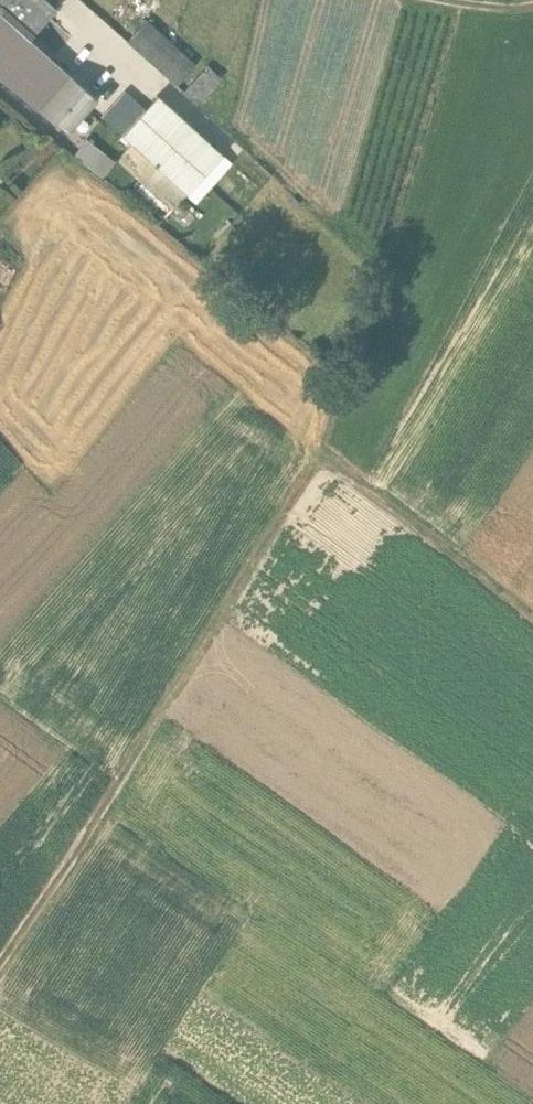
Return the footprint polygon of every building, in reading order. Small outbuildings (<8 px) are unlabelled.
[(52,121),(55,119),(69,131),(95,99),(29,39),(55,9),(45,0),(0,0),(0,80),(52,121)] [(146,19),(126,41),(175,86),(195,64),(194,63),(146,19)] [(206,66),(181,92),(196,106),(221,79),(206,66)] [(123,91),(100,116),(196,204),(231,165),(231,164),(157,95),(144,109),(123,91)] [(113,161),(86,139),(73,155),(100,177),(113,161)] [(186,195),(130,144),(116,161),(172,211),(186,195)]
